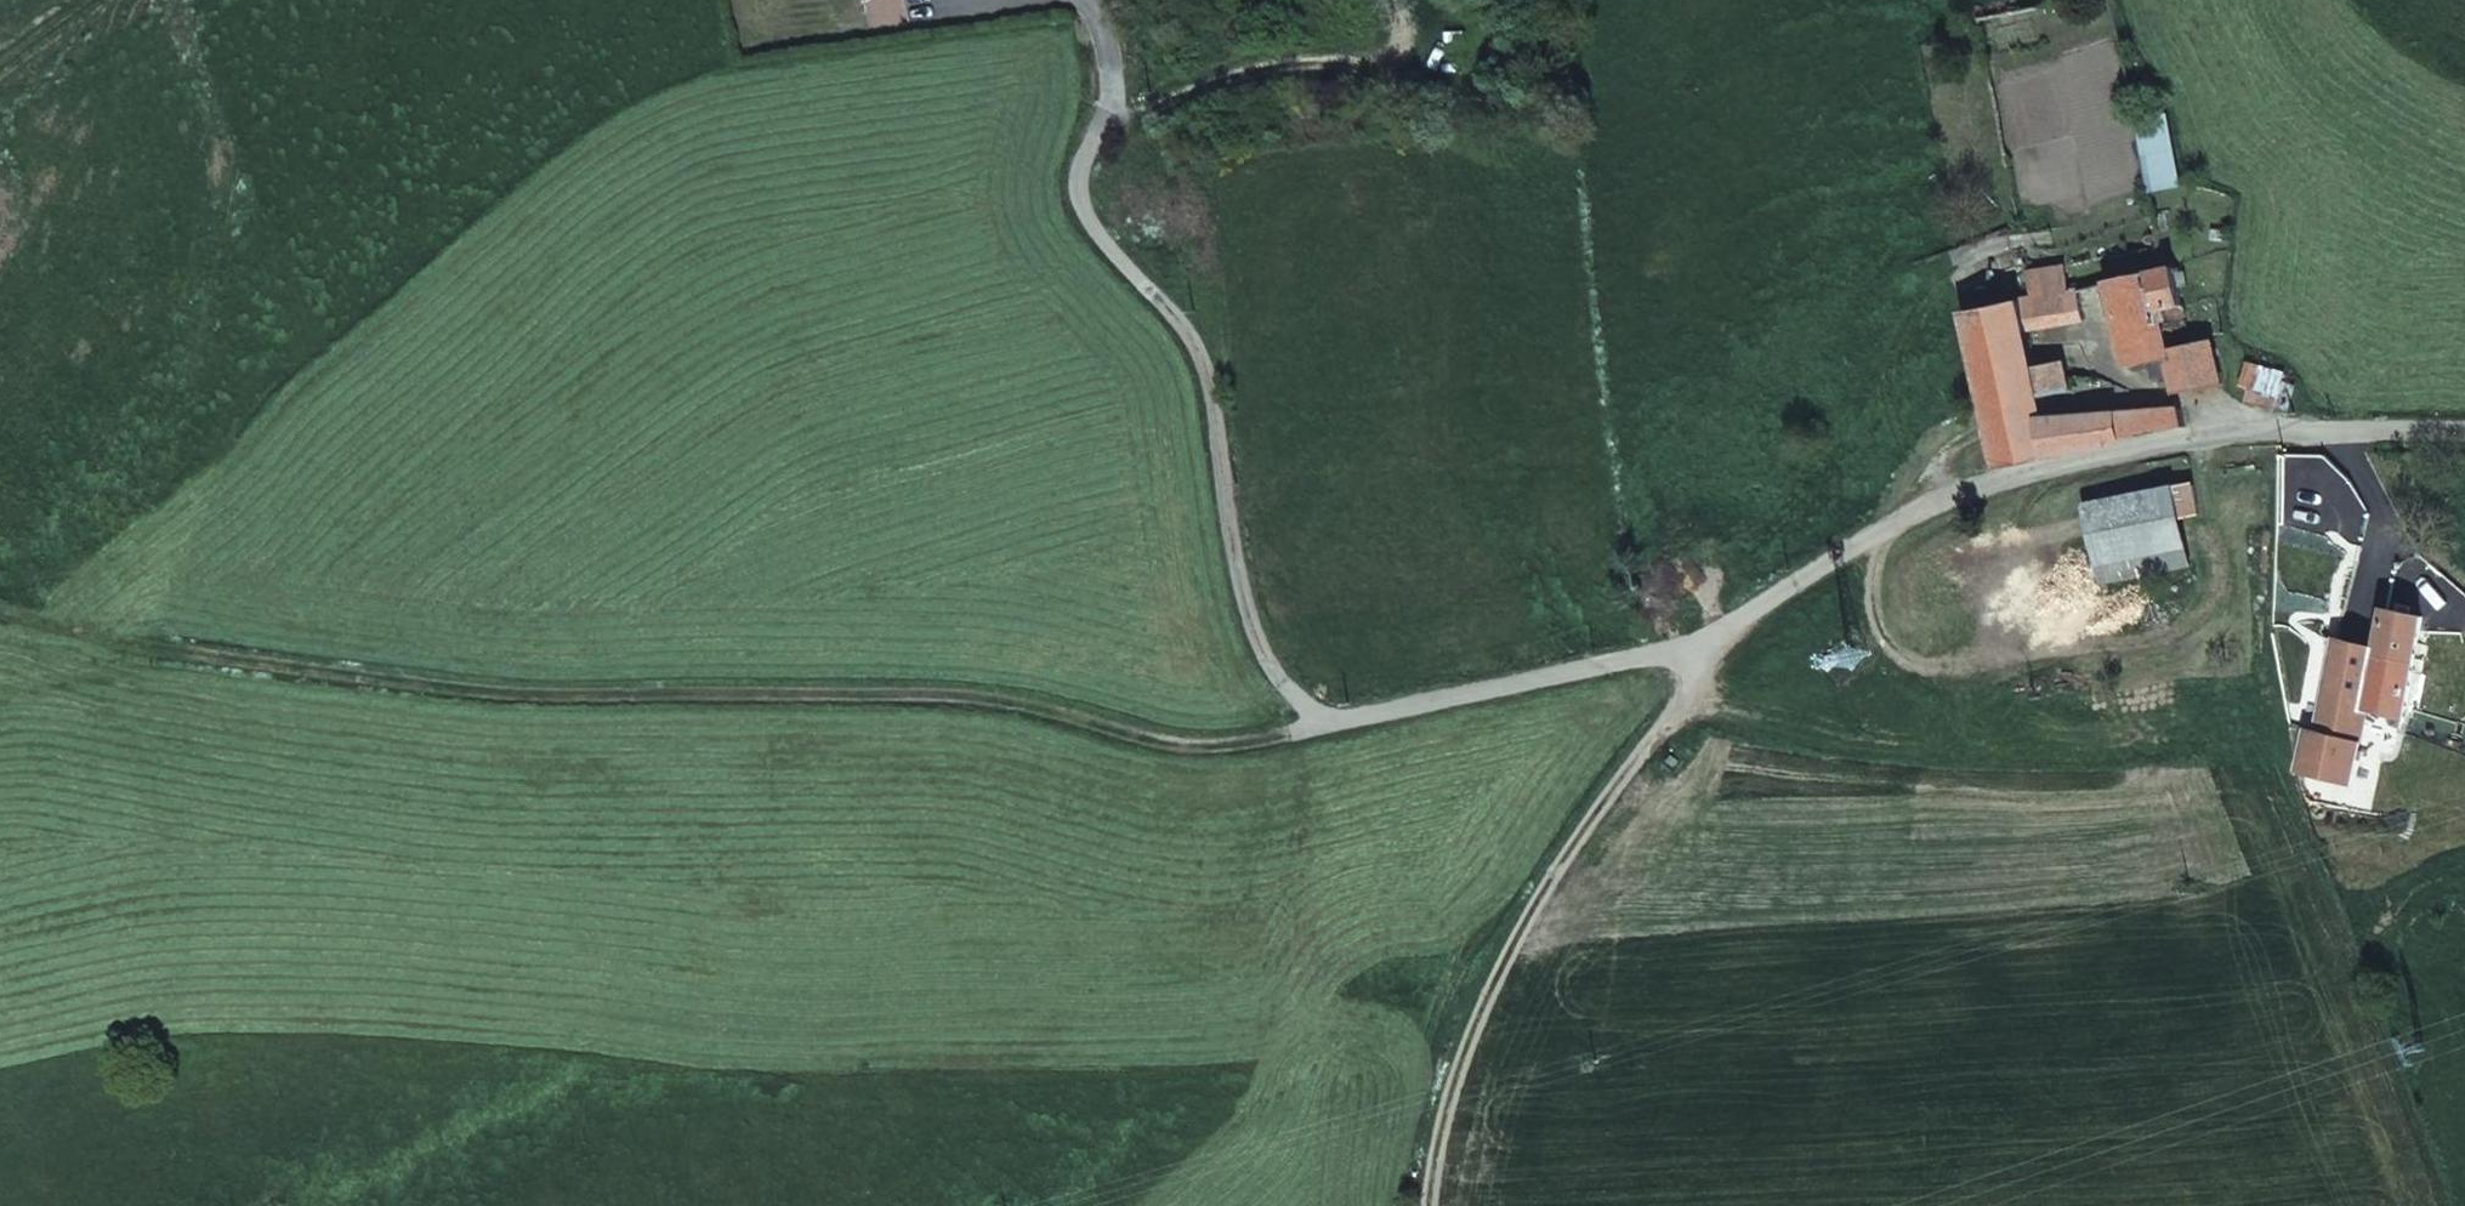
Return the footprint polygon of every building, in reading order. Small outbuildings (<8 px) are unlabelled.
[(2159,307),(2182,302),(2174,264),(2163,267),(2109,278),(2127,364),(2148,360),(2152,377),(2162,379),(2173,378),(2167,348),(2159,307)] [(2025,328),(2083,316),(2078,285),(2031,295),(2015,299),(1962,310),(1993,467),(2183,425),(2180,405),(2043,417),(2038,395),(2033,365),(2025,328)] [(2220,381),(2212,339),(2167,348),(2173,378),(2175,389),(2220,381)] [(2070,389),(2065,359),(2033,365),(2038,395),(2070,389)] [(2180,547),(2167,487),(2078,505),(2089,567),(2180,547)] [(2401,711),(2421,615),(2385,607),(2376,645),(2363,703),(2367,704),(2401,711)] [(2363,703),(2376,645),(2338,637),(2318,735),(2305,732),(2296,773),(2349,781),(2367,704),(2363,703)]
